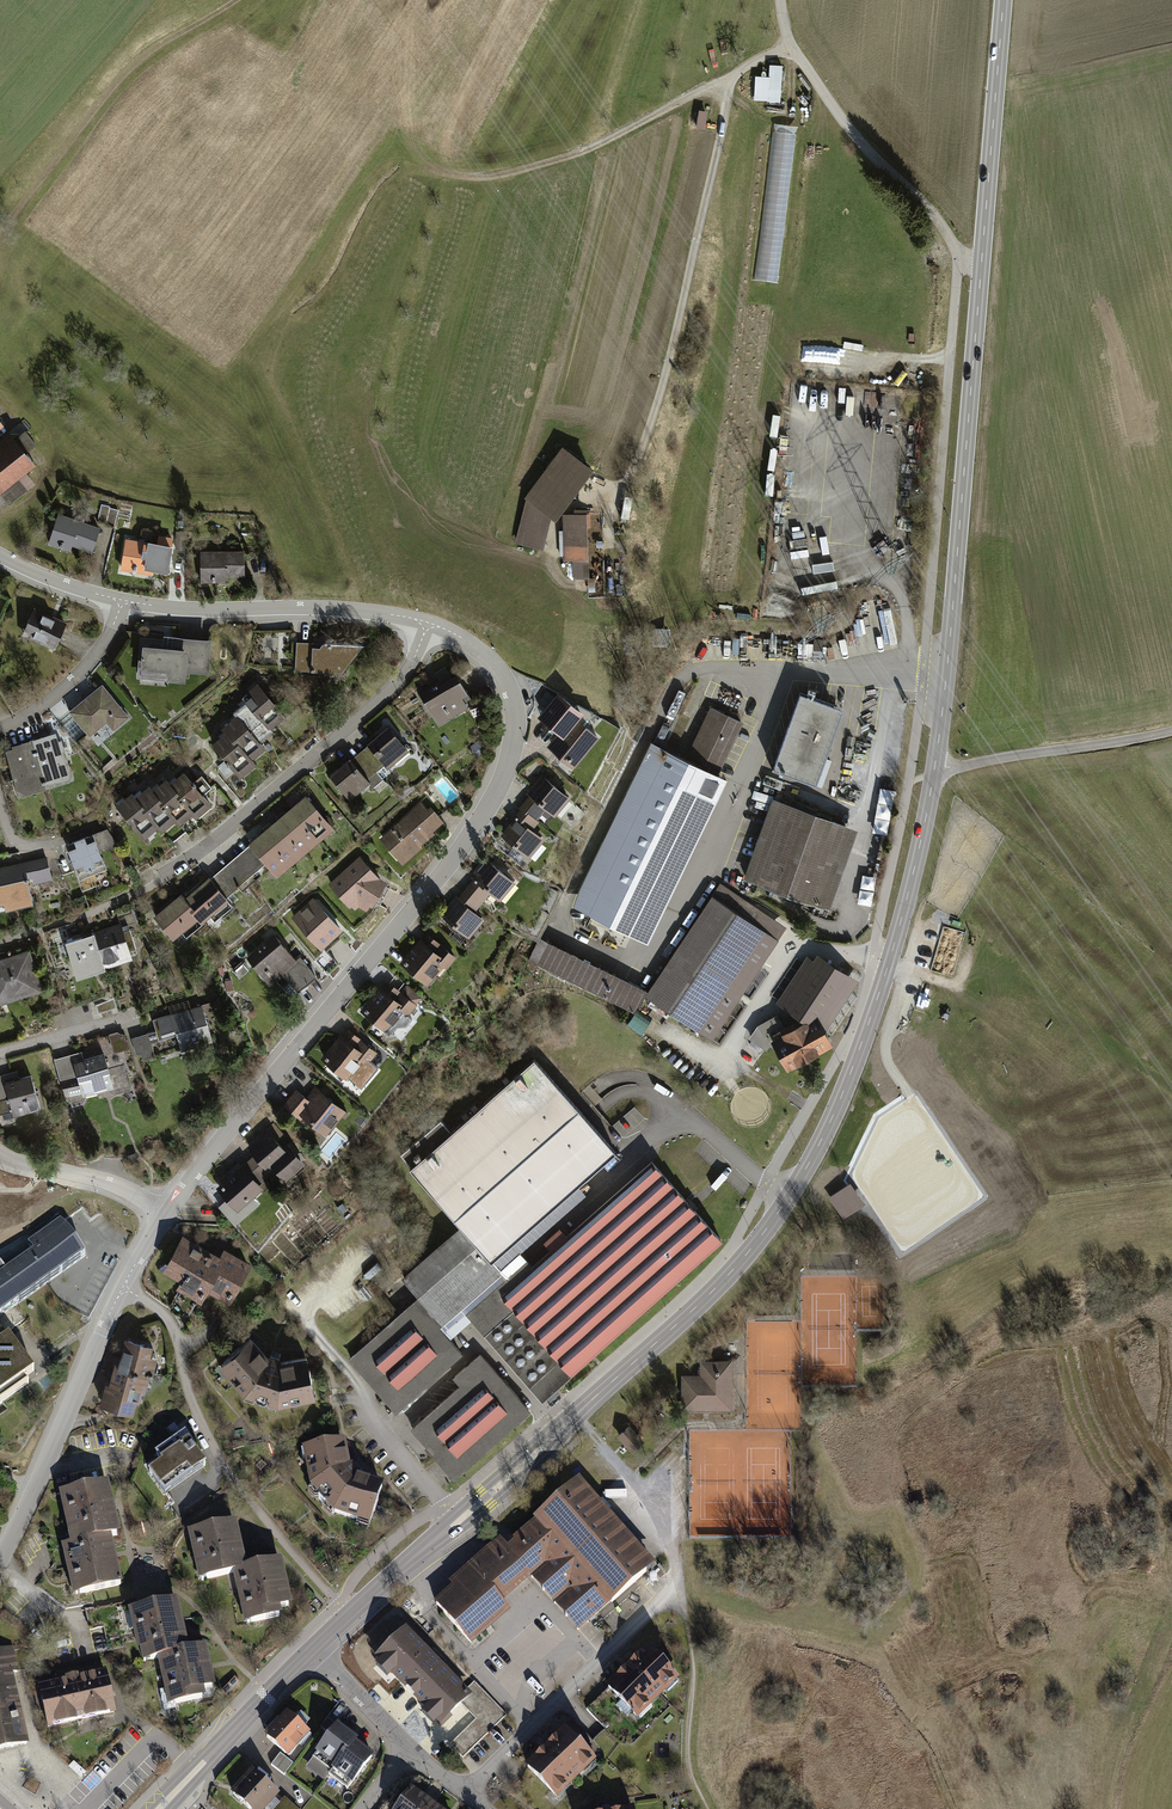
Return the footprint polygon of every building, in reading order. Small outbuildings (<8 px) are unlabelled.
[(783,67),(770,66),(769,78),(756,77),(755,102),(781,103),(783,67)] [(795,133),(772,130),(754,279),(777,282),(795,133)] [(640,270),(648,267),(641,252),(634,255),(640,270)] [(806,354),(805,374),(840,374),(840,354),(806,354)] [(608,356),(600,361),(609,376),(617,371),(608,356)] [(39,466),(12,434),(0,444),(0,494),(9,505),(36,484),(28,475),(39,466)] [(556,520),(592,468),(560,446),(524,498),(525,499),(515,540),(542,547),(550,516),(556,520)] [(588,578),(586,509),(573,509),(573,514),(562,514),(564,561),(572,561),(573,579),(588,578)] [(103,525),(61,512),(52,540),(94,554),(103,525)] [(171,566),(174,544),(128,539),(125,569),(149,572),(150,564),(171,566)] [(247,547),(202,549),(203,584),(229,583),(229,574),(249,574),(247,547)] [(69,621),(36,607),(24,634),(57,649),(69,621)] [(213,673),(215,638),(175,636),(176,626),(144,624),(141,679),(189,681),(190,672),(213,673)] [(365,644),(297,641),(295,671),(342,673),(365,644)] [(116,672),(110,665),(106,668),(111,676),(116,672)] [(441,681),(420,693),(439,726),(469,708),(463,697),(468,693),(456,672),(451,675),(445,666),(436,672),(441,681)] [(290,716),(257,678),(242,692),(249,700),(221,724),(225,729),(211,741),(242,777),(259,762),(254,756),(268,745),(263,739),(290,716)] [(115,728),(132,714),(105,680),(70,708),(90,734),(108,720),(115,728)] [(846,710),(801,694),(775,769),(820,785),(846,710)] [(546,721),(561,734),(574,719),(581,725),(586,719),(588,721),(594,714),(578,705),(575,708),(559,695),(546,710),(551,715),(546,721)] [(668,735),(680,740),(690,715),(678,711),(668,735)] [(685,760),(719,776),(742,728),(708,712),(685,760)] [(552,746),(575,765),(597,738),(581,725),(574,719),(561,734),(552,746)] [(392,724),(333,774),(353,798),(413,748),(392,724)] [(46,736),(7,748),(22,795),(78,777),(66,742),(49,747),(46,736)] [(730,781),(719,776),(685,760),(655,745),(576,909),(651,945),(725,793),(730,781)] [(136,786),(119,801),(148,836),(162,824),(167,829),(179,818),(183,823),(196,813),(199,817),(215,803),(186,769),(174,779),(170,775),(157,786),(153,781),(141,791),(136,786)] [(536,795),(505,831),(534,855),(551,835),(537,824),(554,804),(563,811),(575,797),(547,773),(531,791),(536,795)] [(265,865),(276,878),(339,825),(310,791),(247,843),(249,846),(265,865)] [(422,800),(381,837),(405,863),(451,822),(435,804),(430,808),(422,800)] [(858,831),(776,803),(749,880),(832,908),(858,831)] [(112,826),(70,842),(82,872),(109,862),(105,851),(120,845),(112,826)] [(249,846),(211,879),(227,897),(265,865),(249,846)] [(37,898),(33,882),(55,877),(50,854),(0,865),(0,906),(37,898)] [(387,882),(381,879),(360,855),(329,884),(350,908),(352,906),(355,909),(359,907),(367,912),(387,882)] [(458,889),(442,910),(473,935),(488,916),(479,909),(493,890),(504,899),(520,879),(492,857),(463,893),(458,889)] [(211,879),(209,876),(185,898),(181,893),(154,917),(174,940),(197,919),(201,924),(229,899),(227,897),(211,879)] [(787,930),(723,887),(651,993),(637,986),(544,942),(535,963),(638,1012),(648,999),(672,1014),(699,1031),(714,1041),(787,930)] [(312,898),(291,918),(322,950),(343,931),(312,898)] [(122,921),(65,939),(77,975),(134,956),(122,921)] [(403,962),(431,983),(445,965),(450,969),(461,954),(428,930),(403,962)] [(246,956),(271,985),(298,962),(273,933),(246,956)] [(44,988),(31,949),(0,959),(0,1002),(44,988)] [(823,1029),(855,980),(816,955),(812,961),(805,956),(777,1001),(798,1015),(807,1020),(814,1014),(823,1029)] [(387,977),(362,1011),(388,1030),(405,1009),(413,1015),(421,1003),(387,977)] [(212,1041),(202,1004),(152,1017),(155,1029),(130,1035),(136,1057),(154,1052),(151,1039),(175,1033),(180,1049),(212,1041)] [(781,1025),(775,1013),(755,1024),(766,1045),(775,1040),(789,1066),(831,1043),(823,1029),(814,1014),(807,1020),(798,1015),(781,1025)] [(340,1032),(322,1058),(352,1079),(363,1062),(368,1066),(379,1049),(350,1029),(345,1035),(340,1032)] [(115,1085),(106,1052),(85,1058),(82,1048),(55,1056),(62,1083),(80,1078),(84,1094),(115,1085)] [(470,1319),(542,1399),(724,1239),(653,1159),(570,1233),(562,1224),(543,1241),(549,1248),(533,1262),(519,1246),(623,1155),(535,1056),(450,1131),(439,1119),(399,1155),(462,1225),(402,1277),(419,1296),(347,1360),(396,1415),(468,1351),(453,1334),(470,1319)] [(17,1068),(0,1073),(0,1120),(43,1107),(33,1074),(20,1078),(17,1068)] [(296,1088),(284,1104),(329,1136),(348,1109),(318,1088),(311,1098),(296,1088)] [(284,1147),(269,1129),(247,1147),(265,1168),(270,1165),(284,1182),(306,1164),(289,1143),(284,1147)] [(245,1161),(217,1184),(240,1212),(268,1190),(245,1161)] [(85,1256),(60,1221),(28,1244),(33,1251),(5,1271),(0,1264),(0,1316),(85,1256)] [(219,1254),(183,1234),(163,1271),(182,1282),(178,1289),(202,1302),(206,1295),(229,1307),(253,1263),(223,1247),(219,1254)] [(320,1396),(308,1353),(287,1359),(272,1354),(255,1333),(222,1363),(247,1391),(283,1403),(320,1396)] [(29,1383),(25,1377),(34,1371),(8,1335),(0,1341),(0,1403),(29,1383)] [(155,1343),(126,1336),(120,1362),(113,1360),(102,1406),(134,1413),(137,1402),(145,1404),(157,1355),(152,1354),(155,1343)] [(531,1409),(481,1353),(452,1379),(459,1386),(409,1430),(453,1478),(531,1409)] [(732,1411),(731,1361),(699,1361),(699,1374),(680,1375),(681,1412),(704,1411),(732,1411)] [(633,1425),(619,1438),(632,1453),(646,1439),(633,1425)] [(217,1468),(190,1430),(141,1465),(178,1517),(216,1490),(220,1478),(217,1468)] [(354,1467),(346,1440),(304,1450),(312,1489),(338,1514),(374,1526),(388,1484),(366,1479),(354,1467)] [(124,1534),(112,1481),(60,1493),(72,1544),(63,1546),(75,1596),(126,1585),(115,1536),(124,1534)] [(516,1538),(588,1621),(650,1567),(578,1484),(516,1538)] [(240,1521),(189,1532),(200,1582),(236,1574),(247,1625),(296,1614),(284,1559),(249,1566),(240,1521)] [(588,1621),(516,1538),(507,1545),(529,1570),(502,1593),(507,1599),(534,1576),(580,1628),(588,1621)] [(456,1587),(437,1603),(470,1642),(491,1624),(486,1618),(507,1599),(502,1593),(529,1570),(507,1545),(503,1540),(453,1583),(456,1587)] [(191,1649),(180,1598),(130,1610),(142,1663),(160,1659),(170,1705),(219,1694),(207,1645),(191,1649)] [(471,1695),(406,1629),(374,1660),(438,1726),(471,1695)] [(15,1647),(0,1650),(0,1751),(30,1746),(16,1673),(20,1672),(15,1647)] [(626,1664),(604,1686),(636,1718),(675,1679),(643,1647),(626,1664)] [(116,1713),(106,1670),(37,1686),(47,1729),(116,1713)] [(480,1718),(452,1743),(463,1755),(507,1717),(492,1699),(476,1713),(480,1718)] [(309,1733),(287,1713),(265,1737),(287,1757),(309,1733)] [(355,1739),(335,1723),(310,1756),(330,1771),(353,1741),(355,1739)] [(551,1798),(592,1759),(562,1727),(543,1744),(520,1765),(551,1798)] [(372,1757),(353,1741),(330,1771),(328,1774),(347,1789),(372,1757)] [(86,1773),(74,1763),(69,1768),(81,1779),(86,1773)] [(233,1792),(251,1808),(297,1808),(255,1769),(233,1792)] [(395,1808),(440,1808),(411,1787),(395,1808)]
